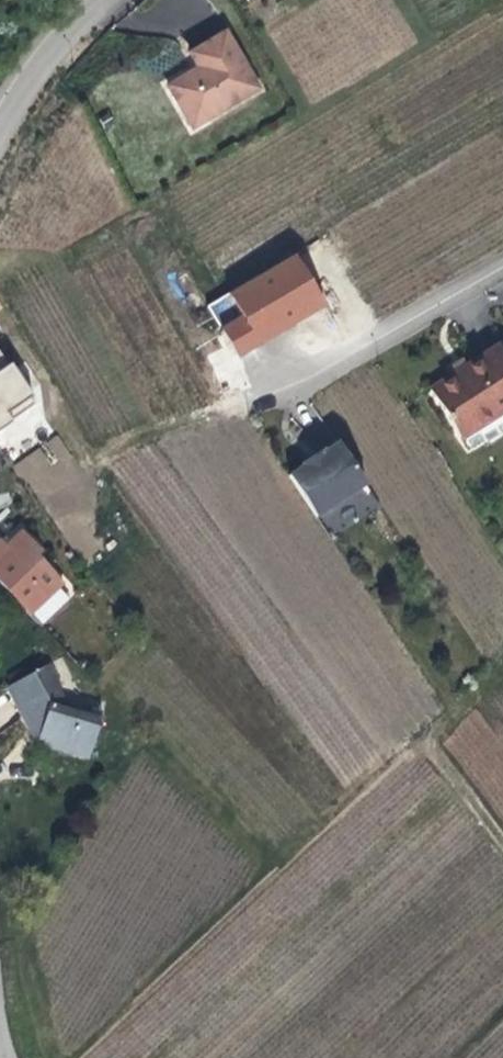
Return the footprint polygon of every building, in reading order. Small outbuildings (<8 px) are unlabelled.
[(183,134),(251,94),(217,38),(181,59),(188,72),(157,90),(183,134)] [(208,302),(238,356),(329,306),(300,252),(208,302)] [(454,361),(440,370),(444,377),(421,390),(448,436),(450,434),(458,448),(476,438),(478,442),(502,426),(502,422),(498,413),(502,409),(502,365),(493,349),(459,369),(454,361)] [(38,400),(11,361),(0,368),(0,427),(38,400)] [(306,520),(354,484),(326,443),(312,453),(310,451),(289,466),(291,468),(277,478),(306,520)] [(40,448),(13,465),(23,481),(50,464),(40,448)] [(24,614),(59,582),(32,554),(37,548),(12,522),(1,532),(6,538),(0,543),(0,587),(24,614)] [(29,749),(77,772),(94,735),(60,719),(53,702),(56,700),(46,674),(6,690),(20,725),(32,720),(36,730),(29,749)]
